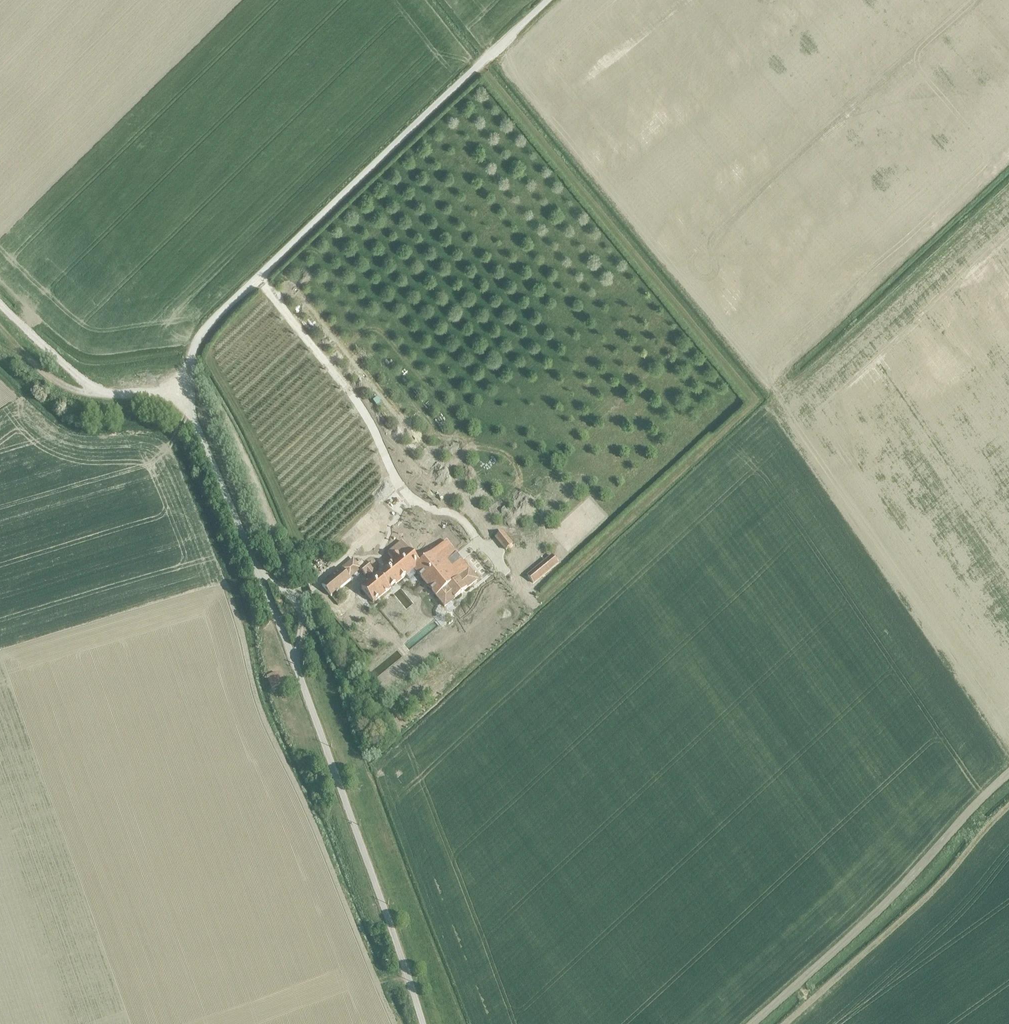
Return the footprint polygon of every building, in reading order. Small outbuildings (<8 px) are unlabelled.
[(350,578),(361,569),(366,576),(367,575),(371,581),(362,588),(374,603),(414,570),(445,606),(477,579),(447,541),(420,563),(403,542),(388,554),(395,561),(378,575),(367,562),(360,568),(354,560),(322,586),(331,597),(351,580),(350,578)] [(289,552),(276,558),(281,569),(285,568),(289,566),(294,564),(289,552)] [(520,558),(514,562),(520,569),(526,565),(520,558)] [(350,670),(341,673),(345,685),(354,681),(350,670)] [(281,685),(276,672),(267,676),(272,689),(281,685)]
